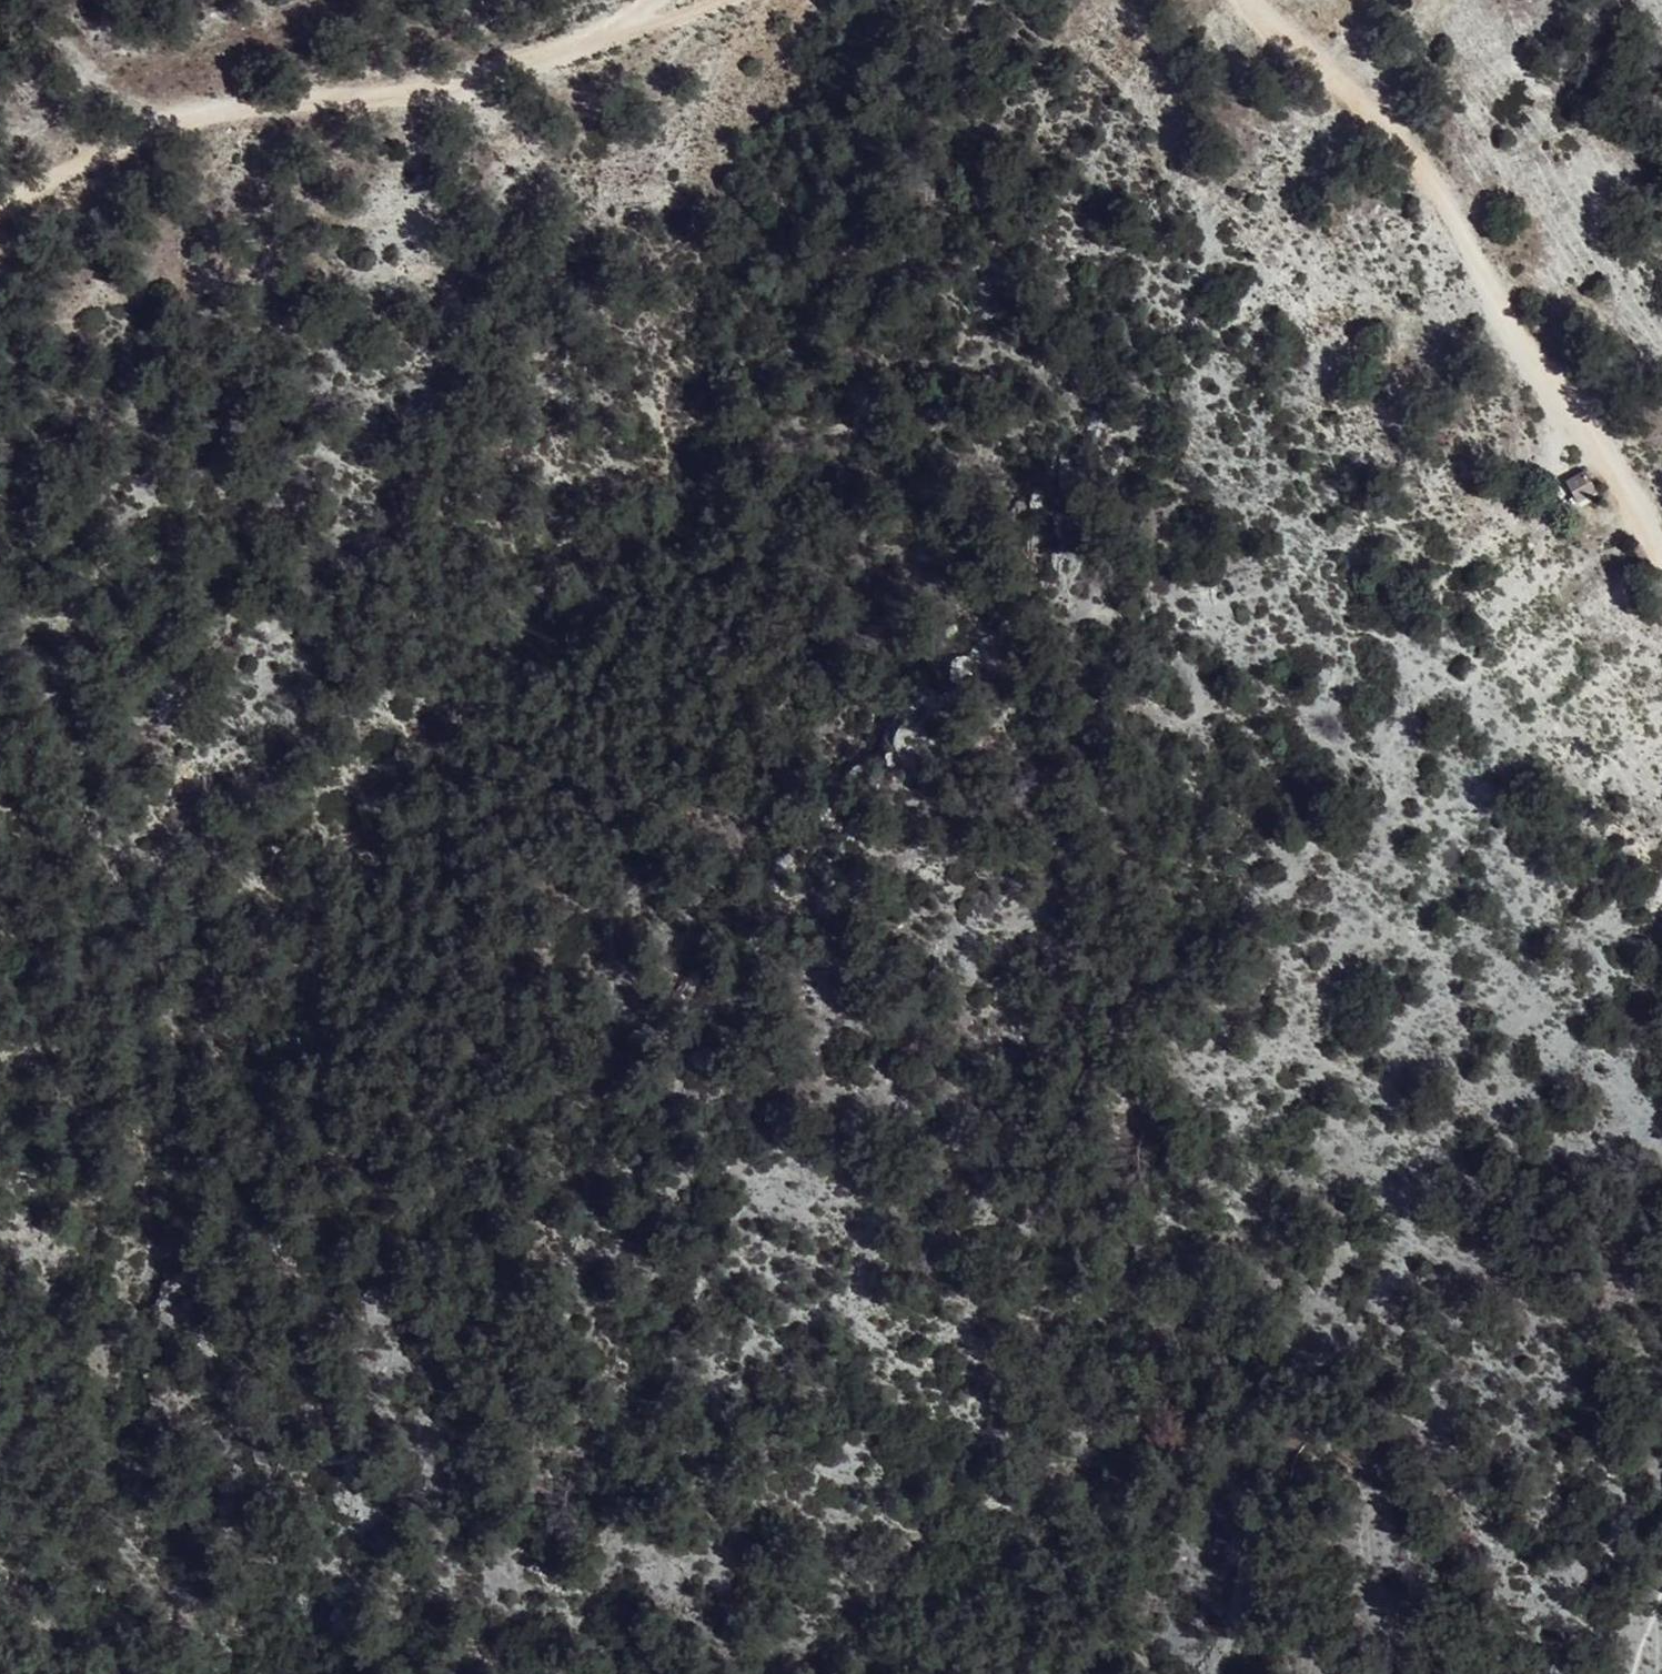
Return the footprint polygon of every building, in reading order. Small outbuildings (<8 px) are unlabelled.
[(1567,480),(1580,503),(1599,493),(1586,469),(1567,480)]
